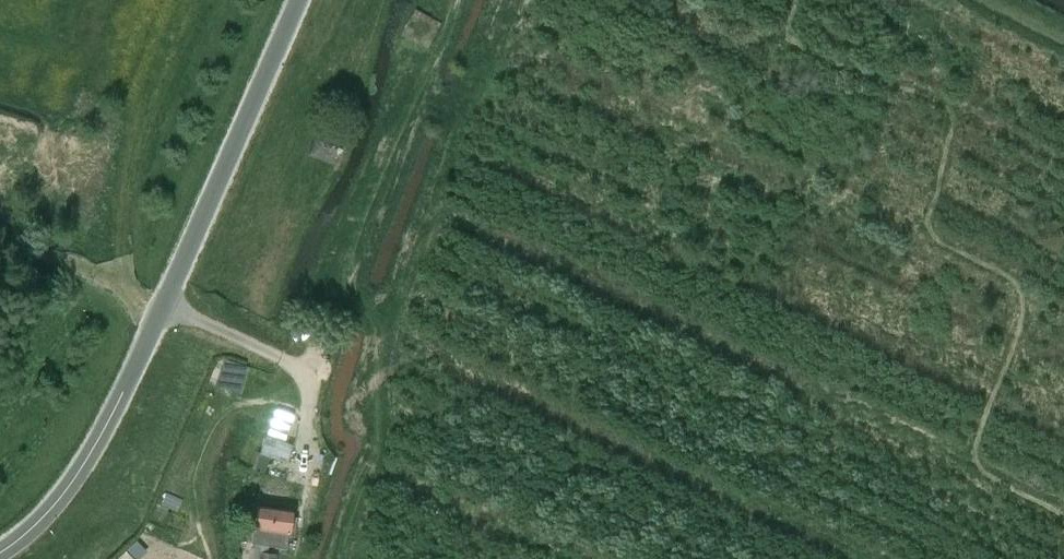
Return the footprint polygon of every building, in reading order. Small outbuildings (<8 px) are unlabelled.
[(346,151),(318,140),(309,162),(337,173),(346,151)] [(272,470),(275,455),(293,459),(298,440),(266,433),(259,467),(272,470)] [(252,542),(260,544),(269,545),(287,548),(289,534),(294,534),(296,518),(292,517),(293,511),(258,505),(252,539),(252,542)]
